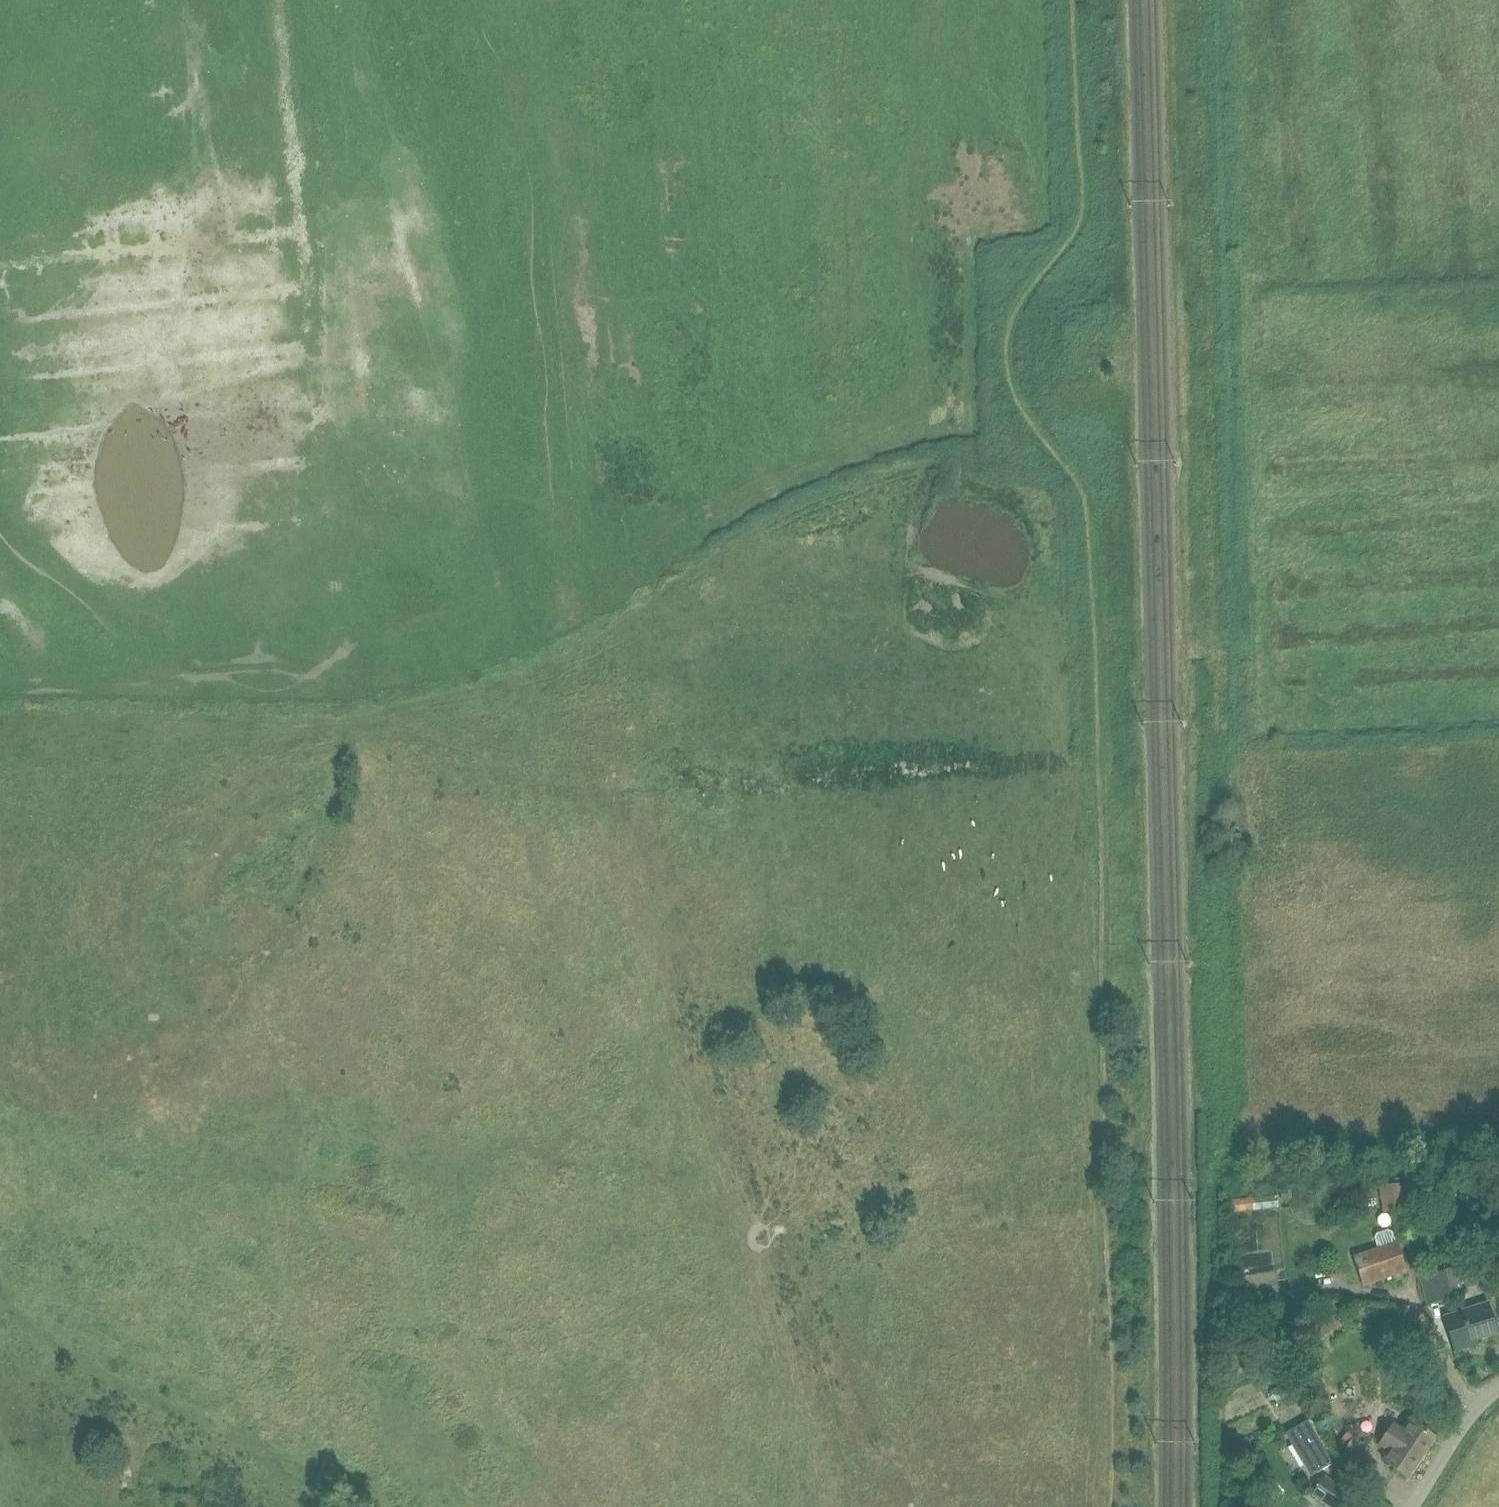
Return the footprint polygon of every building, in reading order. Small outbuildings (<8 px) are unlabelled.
[(1405,1177),(1409,1197),(1423,1195),(1420,1175),(1405,1177)] [(1403,1184),(1380,1188),(1383,1212),(1407,1208),(1403,1184)] [(1280,1190),(1281,1203),(1288,1202),(1286,1189),(1280,1190)] [(1279,1208),(1277,1194),(1252,1197),(1252,1198),(1232,1200),(1233,1213),(1254,1211),(1279,1208)] [(1406,1271),(1400,1253),(1396,1242),(1395,1242),(1392,1232),(1388,1230),(1376,1234),(1374,1239),(1377,1249),(1354,1257),(1364,1286),(1406,1271)] [(1442,1301),(1453,1298),(1445,1270),(1420,1277),(1426,1300),(1441,1296),(1442,1301)] [(1255,1296),(1279,1292),(1277,1281),(1253,1286),(1255,1296)] [(1498,1294),(1496,1285),(1479,1290),(1482,1300),(1498,1294)] [(1298,1315),(1308,1331),(1326,1321),(1316,1304),(1298,1315)] [(1492,1317),(1488,1304),(1444,1318),(1455,1352),(1478,1345),(1476,1340),(1497,1333),(1494,1323),(1495,1323),(1496,1321),(1495,1318),(1493,1317),(1492,1317)] [(1309,1332),(1315,1342),(1325,1335),(1319,1326),(1309,1332)] [(1298,1409),(1277,1422),(1302,1465),(1324,1452),(1298,1409)] [(1408,1477),(1434,1437),(1408,1420),(1403,1428),(1393,1421),(1377,1446),(1388,1453),(1383,1460),(1408,1477)] [(1374,1455),(1355,1440),(1341,1457),(1360,1473),(1374,1455)] [(1332,1471),(1338,1483),(1346,1479),(1340,1467),(1332,1471)] [(1356,1496),(1351,1493),(1353,1488),(1344,1482),(1341,1486),(1325,1475),(1313,1495),(1330,1506),(1348,1506),(1356,1496)]
